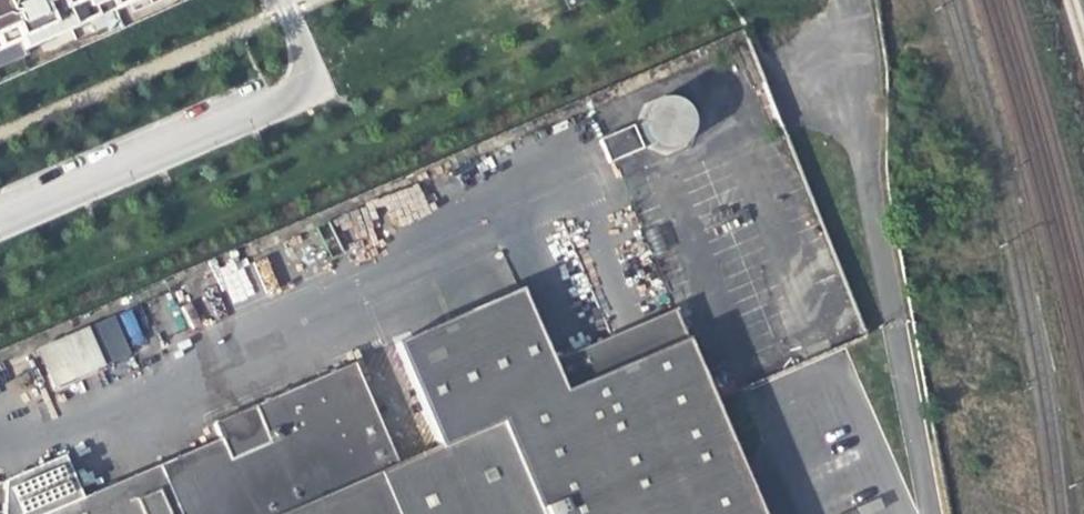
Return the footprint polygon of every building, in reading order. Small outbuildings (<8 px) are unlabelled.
[(13,41),(17,51),(19,50),(92,17),(88,7),(105,0),(0,0),(0,47),(13,41)] [(109,10),(123,4),(131,0),(105,0),(109,10)] [(123,4),(126,12),(154,0),(131,0),(123,4)] [(13,41),(0,47),(0,63),(21,54),(19,50),(17,51),(13,41)] [(689,140),(693,131),(693,122),(690,113),(683,106),(675,102),(665,102),(656,105),(649,112),(645,120),(645,130),(649,139),(655,146),(664,150),(673,150),(682,147),(689,140)] [(603,141),(613,164),(645,150),(635,127),(603,141)] [(224,433),(231,450),(234,457),(207,468),(101,513),(764,513),(677,310),(555,362),(525,290),(402,342),(446,445),(400,465),(355,363),(219,421),(224,433)] [(49,349),(65,386),(141,352),(125,315),(49,349)] [(207,468),(204,462),(231,450),(224,433),(91,492),(73,452),(14,477),(12,513),(101,513),(207,468)] [(204,462),(207,468),(234,457),(231,450),(204,462)]
